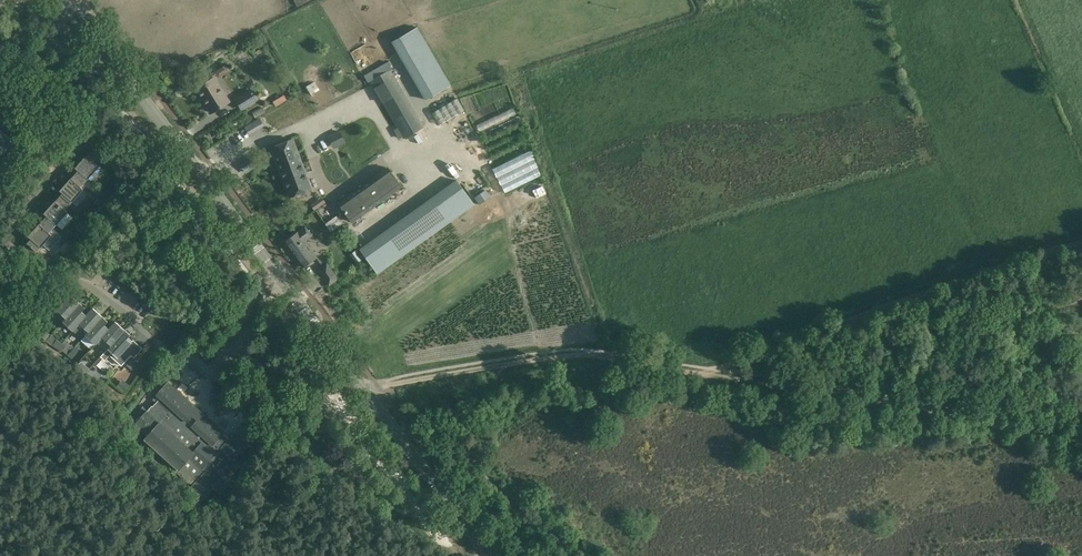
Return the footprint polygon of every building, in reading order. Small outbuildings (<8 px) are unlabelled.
[(398,51),(426,99),(450,85),(417,27),(392,41),(398,51)] [(387,62),(364,76),(368,83),(370,81),(404,139),(424,128),(390,70),(391,69),(387,62)] [(226,63),(215,70),(221,78),(231,70),(226,63)] [(228,101),(214,77),(196,88),(210,112),(228,101)] [(311,94),(318,90),(314,83),(307,87),(311,94)] [(258,101),(251,90),(235,100),(242,111),(258,101)] [(464,111),(457,98),(457,99),(433,113),(440,125),(464,111)] [(266,112),(263,107),(252,113),(255,118),(266,112)] [(244,123),(247,132),(265,127),(263,118),(244,123)] [(66,125),(72,130),(74,127),(75,126),(69,121),(66,125)] [(63,128),(68,133),(72,130),(66,125),(63,128)] [(68,133),(66,136),(71,141),(79,132),(74,127),(72,130),(68,133)] [(65,137),(66,136),(68,133),(63,128),(60,132),(65,137)] [(2,176),(24,152),(0,130),(0,175),(2,176)] [(337,147),(345,143),(339,130),(331,134),(337,147)] [(71,141),(75,145),(76,145),(84,136),(79,132),(71,141)] [(76,145),(75,145),(74,147),(80,152),(89,141),(84,136),(76,145)] [(312,189),(293,139),(270,147),(289,197),(312,189)] [(75,175),(83,183),(87,179),(88,180),(99,167),(96,164),(100,160),(91,152),(87,156),(75,168),(78,171),(75,175)] [(401,186),(388,167),(338,203),(352,222),(401,186)] [(63,194),(59,198),(68,206),(83,190),(87,186),(84,183),(83,183),(75,175),(71,179),(71,178),(60,191),(63,194)] [(474,204),(457,180),(415,210),(432,234),(474,204)] [(474,198),(479,204),(491,196),(486,190),(474,198)] [(68,206),(59,198),(56,202),(55,201),(44,213),(47,217),(44,220),(52,228),(56,225),(67,213),(64,210),(68,206)] [(104,201),(99,198),(95,203),(100,207),(104,201)] [(317,209),(328,204),(325,199),(315,204),(317,209)] [(432,234),(415,210),(360,250),(377,273),(432,234)] [(331,231),(344,223),(338,214),(325,223),(331,231)] [(52,228),(44,220),(40,224),(28,236),(31,239),(27,243),(36,251),(40,247),(40,248),(52,235),(49,232),(52,228)] [(84,229),(79,224),(75,227),(82,233),(84,229)] [(311,235),(305,226),(283,241),(302,267),(316,257),(304,240),(311,235)] [(327,262),(317,270),(329,286),(339,278),(327,262)] [(63,322),(80,303),(70,294),(63,302),(58,297),(48,309),(53,314),(63,322)] [(80,303),(63,322),(73,331),(86,315),(82,311),(85,307),(80,303)] [(84,334),(85,336),(102,316),(93,307),(86,315),(73,331),(79,336),(84,334)] [(107,321),(102,316),(85,336),(95,344),(102,337),(101,337),(109,328),(108,328),(104,324),(107,321)] [(102,337),(96,343),(105,351),(107,349),(110,345),(111,345),(125,330),(115,321),(108,328),(109,328),(101,337),(102,337)] [(111,345),(110,345),(107,349),(117,357),(115,360),(121,366),(131,355),(125,349),(131,342),(127,338),(130,334),(125,330),(111,345)] [(57,349),(62,343),(57,339),(52,345),(57,349)] [(62,343),(57,349),(62,353),(66,347),(62,343)] [(77,353),(72,349),(69,353),(67,355),(72,359),(77,353)] [(84,364),(79,370),(85,374),(90,369),(84,364)] [(118,385),(125,391),(131,385),(124,378),(118,385)] [(223,432),(168,381),(156,394),(160,398),(152,406),(151,405),(147,410),(143,406),(137,417),(139,418),(134,423),(147,435),(144,439),(177,469),(176,471),(189,483),(190,482),(193,485),(190,488),(202,500),(214,487),(220,493),(231,480),(228,477),(240,465),(233,459),(245,447),(232,436),(229,439),(222,433),(223,432)]
